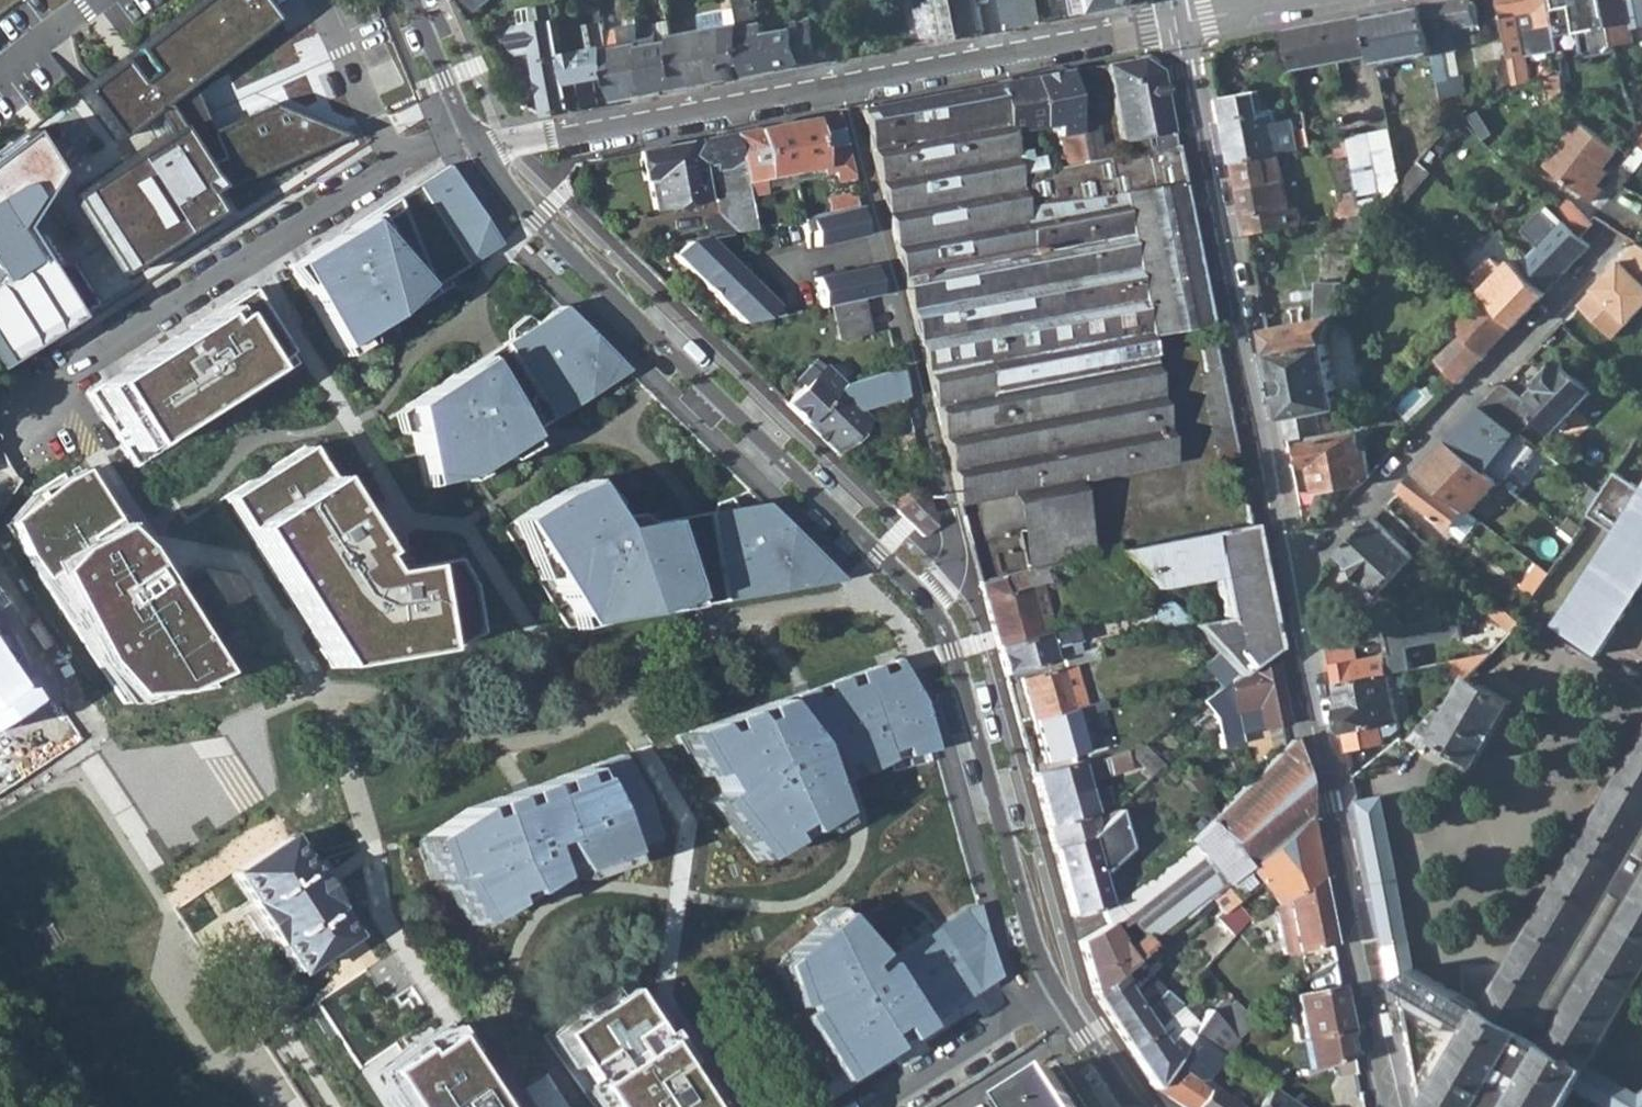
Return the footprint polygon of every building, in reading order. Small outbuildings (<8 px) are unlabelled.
[(256,0),(198,0),(76,91),(113,140),(150,112),(163,135),(74,191),(124,270),(215,213),(202,193),(210,188),(214,193),(223,189),(345,136),(286,111),(214,141),(185,84),(271,19),(256,0)] [(468,16),(487,0),(459,0),(468,16)] [(517,7),(520,24),(559,17),(555,0),(517,7)] [(702,30),(686,32),(684,23),(687,23),(684,2),(690,2),(690,0),(667,0),(671,21),(683,87),(712,81),(702,30)] [(727,13),(729,25),(702,30),(712,81),(734,77),(732,64),(746,61),(735,0),(724,0),(727,13)] [(749,75),(822,61),(814,19),(792,22),(794,28),(766,33),(763,21),(757,22),(752,0),(735,0),(746,61),(749,75)] [(977,0),(917,0),(923,33),(940,31),(942,39),(983,31),(977,0)] [(1010,26),(1044,20),(1040,0),(1005,0),(1010,26)] [(1074,14),(1130,4),(1132,0),(1072,0),(1074,14)] [(1434,54),(1457,50),(1453,29),(1477,25),(1472,0),(1451,0),(1425,5),(1434,54)] [(1514,71),(1515,80),(1516,84),(1534,80),(1527,38),(1529,38),(1528,36),(1544,33),(1542,26),(1555,24),(1553,10),(1551,0),(1501,0),(1514,71)] [(1558,9),(1553,10),(1555,24),(1558,36),(1578,32),(1583,58),(1616,52),(1615,46),(1606,0),(1556,0),(1558,9)] [(1615,46),(1634,41),(1628,10),(1626,0),(1606,0),(1615,46)] [(1640,7),(1639,0),(1626,0),(1628,10),(1640,7)] [(1376,53),(1379,64),(1434,54),(1425,5),(1370,15),(1376,53)] [(565,52),(576,107),(601,102),(596,78),(614,75),(602,15),(601,6),(591,7),(595,23),(583,25),(588,49),(574,51),(565,52)] [(617,12),(602,15),(614,75),(618,99),(651,93),(640,30),(639,22),(620,26),(617,12)] [(700,18),(702,30),(729,25),(727,13),(700,18)] [(1296,69),(1376,53),(1370,15),(1288,30),(1296,69)] [(565,52),(559,17),(520,24),(515,32),(518,46),(526,52),(538,49),(550,112),(576,107),(565,52)] [(640,30),(651,93),(683,87),(671,21),(654,24),(655,29),(640,30)] [(958,508),(1008,498),(1073,485),(1171,465),(1140,298),(1145,298),(1140,268),(1134,268),(1120,193),(1155,186),(1178,299),(1171,300),(1177,328),(1209,322),(1160,71),(1139,57),(1067,70),(1084,164),(1066,167),(1045,171),(1017,176),(1014,161),(1009,132),(1001,82),(863,108),(958,508)] [(1560,95),(1568,89),(1564,69),(1555,71),(1560,95)] [(1058,123),(1066,167),(1084,164),(1067,70),(1035,76),(1044,124),(1044,126),(1058,123)] [(1001,82),(1009,132),(1036,126),(1044,124),(1035,76),(1001,82)] [(1439,83),(1448,129),(1459,118),(1461,113),(1457,92),(1449,94),(1448,81),(1439,83)] [(1221,97),(1233,160),(1279,152),(1311,145),(1308,128),(1295,131),(1293,119),(1276,121),(1276,116),(1262,119),(1257,90),(1221,97)] [(835,169),(837,181),(850,177),(835,114),(784,124),(794,172),(816,167),(818,173),(835,169)] [(1545,165),(1591,202),(1601,190),(1598,186),(1607,174),(1603,171),(1620,150),(1581,123),(1545,165)] [(735,133),(747,196),(758,194),(756,180),(794,172),(784,124),(735,133)] [(1364,212),(1366,225),(1386,198),(1401,180),(1391,128),(1349,137),(1359,188),(1364,212)] [(705,220),(708,236),(715,234),(753,227),(751,219),(747,196),(735,133),(638,151),(649,211),(708,199),(703,166),(719,162),(727,195),(718,196),(722,217),(705,220)] [(42,136),(0,166),(0,337),(18,360),(92,317),(72,274),(37,229),(70,176),(42,136)] [(1625,185),(1641,163),(1641,148),(1616,178),(1625,185)] [(1233,160),(1248,236),(1302,224),(1298,205),(1290,207),(1279,152),(1233,160)] [(1041,156),(1014,161),(1017,176),(1045,171),(1041,156)] [(1386,198),(1417,228),(1426,219),(1404,199),(1431,172),(1419,161),(1401,180),(1386,198)] [(447,163),(287,266),(338,356),(357,367),(412,331),(440,295),(509,251),(447,163)] [(1339,217),(1364,212),(1359,188),(1335,193),(1339,217)] [(824,197),(829,213),(840,211),(857,207),(853,191),(824,197)] [(1566,220),(1582,236),(1594,222),(1568,198),(1556,211),(1566,220)] [(808,247),(864,236),(857,207),(840,211),(829,213),(806,217),(802,218),(808,247)] [(1336,217),(1339,236),(1365,231),(1366,225),(1364,212),(1339,217),(1336,217)] [(763,216),(751,219),(753,227),(767,225),(763,216)] [(1523,262),(1550,288),(1591,245),(1582,236),(1566,220),(1523,262)] [(663,244),(744,324),(786,315),(706,236),(663,244)] [(1621,300),(1633,288),(1638,293),(1641,289),(1641,245),(1638,243),(1601,281),(1621,300)] [(1470,279),(1516,323),(1545,293),(1513,261),(1504,269),(1491,257),(1470,279)] [(862,298),(879,295),(872,266),(814,278),(821,307),(828,305),(862,298)] [(1266,328),(1271,354),(1328,343),(1338,315),(1346,289),(1349,282),(1321,281),(1320,311),(1321,318),(1266,328)] [(1482,291),(1456,326),(1485,356),(1516,323),(1482,291)] [(252,292),(87,388),(133,468),(298,372),(252,292)] [(828,305),(832,322),(866,315),(862,298),(828,305)] [(563,308),(493,357),(547,428),(627,373),(563,308)] [(832,322),(836,341),(870,333),(866,315),(832,322)] [(1340,407),(1328,343),(1271,354),(1288,439),(1323,432),(1319,411),(1340,407)] [(493,357),(402,411),(425,494),(458,493),(547,428),(493,357)] [(1538,401),(1531,408),(1556,432),(1594,392),(1561,361),(1530,394),(1538,401)] [(785,403),(807,424),(837,391),(827,382),(833,376),(822,366),(785,403)] [(807,424),(833,450),(864,419),(848,403),(902,390),(897,369),(842,385),(837,391),(807,424)] [(1523,417),(1531,408),(1505,382),(1484,404),(1522,433),(1530,424),(1523,417)] [(894,402),(902,433),(912,430),(904,400),(894,402)] [(1313,464),(1317,491),(1364,483),(1372,475),(1367,450),(1361,450),(1358,432),(1303,442),(1306,465),(1313,464)] [(1420,471),(1472,511),(1502,479),(1450,439),(1420,471)] [(1506,483),(1531,503),(1562,463),(1535,443),(1506,483)] [(311,450),(222,502),(329,673),(462,652),(484,638),(477,591),(464,566),(429,573),(428,564),(384,570),(311,450)] [(1420,471),(1402,489),(1452,527),(1453,526),(1455,534),(1463,540),(1481,518),(1472,511),(1420,471)] [(1614,471),(1600,492),(1593,505),(1588,512),(1617,530),(1556,624),(1600,653),(1607,639),(1609,640),(1641,590),(1641,489),(1614,471)] [(31,497),(7,525),(122,704),(141,712),(200,705),(226,690),(153,567),(131,548),(84,473),(31,497)] [(719,612),(703,519),(622,535),(583,483),(512,530),(577,643),(719,612)] [(1008,498),(1025,572),(1044,568),(1089,558),(1073,485),(1008,498)] [(1585,500),(1593,505),(1600,492),(1595,487),(1585,500)] [(894,510),(921,536),(935,525),(926,491),(894,510)] [(778,506),(703,519),(719,612),(855,585),(778,506)] [(1341,554),(1383,592),(1413,560),(1417,556),(1415,554),(1428,540),(1406,521),(1393,535),(1375,518),(1341,554)] [(1216,654),(1236,675),(1272,648),(1248,522),(1119,551),(1152,586),(1156,590),(1214,578),(1223,618),(1189,626),(1216,654)] [(1413,560),(1383,592),(1388,597),(1400,584),(1407,590),(1425,571),(1413,560)] [(1523,586),(1535,594),(1549,572),(1539,564),(1523,586)] [(978,582),(996,646),(1055,631),(1051,620),(1036,624),(1026,584),(1041,581),(1047,580),(1044,568),(1025,572),(978,582)] [(1051,620),(1041,581),(1026,584),(1036,624),(1051,620)] [(1140,597),(1151,606),(1167,602),(1156,590),(1152,586),(1140,597)] [(1136,626),(1139,637),(1187,623),(1167,602),(1151,606),(1133,611),(1135,621),(1153,616),(1155,622),(1136,626)] [(996,646),(1004,674),(1062,658),(1080,653),(1073,626),(1055,631),(996,646)] [(1100,647),(1085,651),(1088,662),(1103,658),(1100,647)] [(1239,734),(1287,725),(1272,648),(1236,675),(1228,680),(1222,685),(1208,695),(1224,716),(1235,714),(1239,734)] [(1080,653),(1062,658),(1066,666),(1019,677),(1030,721),(1097,702),(1094,691),(1081,694),(1073,665),(1088,662),(1085,651),(1080,653)] [(1204,666),(1222,685),(1228,680),(1236,675),(1216,654),(1204,666)] [(1333,666),(1336,684),(1391,673),(1387,654),(1333,666)] [(1453,661),(1458,684),(1468,675),(1488,655),(1453,661)] [(784,691),(683,728),(717,794),(757,855),(841,807),(822,749),(829,747),(845,767),(854,763),(865,776),(891,764),(935,756),(900,663),(789,699),(784,691)] [(1336,684),(1345,731),(1381,724),(1405,719),(1403,711),(1398,711),(1391,673),(1336,684)] [(1418,727),(1477,761),(1511,699),(1468,675),(1458,684),(1418,727)] [(1030,721),(1041,762),(1082,751),(1081,748),(1089,746),(1082,715),(1105,710),(1103,701),(1097,702),(1030,721)] [(1384,743),(1381,724),(1345,731),(1349,749),(1384,743)] [(1489,1001),(1475,1025),(1428,1106),(1565,1106),(1577,1085),(1592,1061),(1641,974),(1641,736),(1489,1001)] [(1184,847),(1103,906),(1098,908),(1107,923),(1077,940),(1082,959),(1092,992),(1140,951),(1208,897),(1221,886),(1306,819),(1290,741),(1214,816),(1203,827),(1184,847)] [(1086,836),(1095,827),(1078,770),(1088,768),(1086,759),(1031,773),(1052,849),(1083,841),(1086,836)] [(477,806),(425,840),(442,878),(471,921),(555,879),(545,845),(558,839),(576,869),(659,858),(649,813),(619,766),(477,806)] [(1145,779),(1160,795),(1179,778),(1171,769),(1165,774),(1159,767),(1145,779)] [(1177,799),(1203,827),(1214,816),(1189,789),(1177,799)] [(1394,979),(1475,1025),(1489,1001),(1417,958),(1386,795),(1358,799),(1394,979)] [(1098,908),(1103,906),(1094,872),(1125,848),(1115,809),(1095,827),(1086,836),(1083,841),(1052,849),(1070,915),(1098,908)] [(1221,886),(1235,903),(1259,883),(1275,904),(1317,876),(1306,819),(1221,886)] [(303,967),(344,941),(350,937),(330,905),(332,904),(327,896),(320,885),(311,872),(308,866),(306,867),(287,839),(280,843),(238,869),(232,873),(250,902),(249,903),(275,943),(277,942),(296,971),(303,967)] [(1273,906),(1282,954),(1330,944),(1317,876),(1275,904),(1273,906)] [(1221,886),(1208,897),(1238,932),(1251,922),(1235,903),(1221,886)] [(844,906),(780,959),(794,1002),(839,1073),(927,1018),(994,975),(973,906),(963,908),(886,956),(844,906)] [(1154,966),(1140,951),(1092,992),(1127,1046),(1153,1030),(1176,1003),(1167,986),(1153,1001),(1142,985),(1151,979),(1146,973),(1154,966)] [(308,1014),(373,1106),(737,1106),(651,974),(488,1083),(401,953),(308,1014)] [(1352,1053),(1338,987),(1292,996),(1286,1001),(1300,1075),(1352,1053)] [(1219,998),(1205,1012),(1225,1031),(1238,1018),(1219,998)] [(1189,1035),(1195,1028),(1176,1003),(1153,1030),(1127,1046),(1153,1087),(1189,1035)] [(1393,1003),(1384,1005),(1388,1026),(1397,1024),(1393,1003)] [(1189,1035),(1221,1056),(1234,1039),(1225,1031),(1205,1012),(1195,1028),(1189,1035)] [(1225,1031),(1234,1039),(1247,1027),(1238,1018),(1225,1031)] [(1203,1081),(1217,1062),(1222,1065),(1226,1059),(1221,1056),(1189,1035),(1153,1087),(1183,1106),(1242,1106),(1203,1081)] [(1592,1061),(1577,1085),(1614,1106),(1641,1106),(1641,1090),(1592,1061)] [(1052,1068),(1005,1099),(1010,1106),(1078,1106),(1052,1068)] [(1242,1088),(1249,1094),(1258,1081),(1250,1076),(1242,1088)] [(1249,1094),(1260,1101),(1269,1088),(1258,1081),(1249,1094)] [(1269,1088),(1260,1101),(1255,1106),(1296,1106),(1269,1088)]
